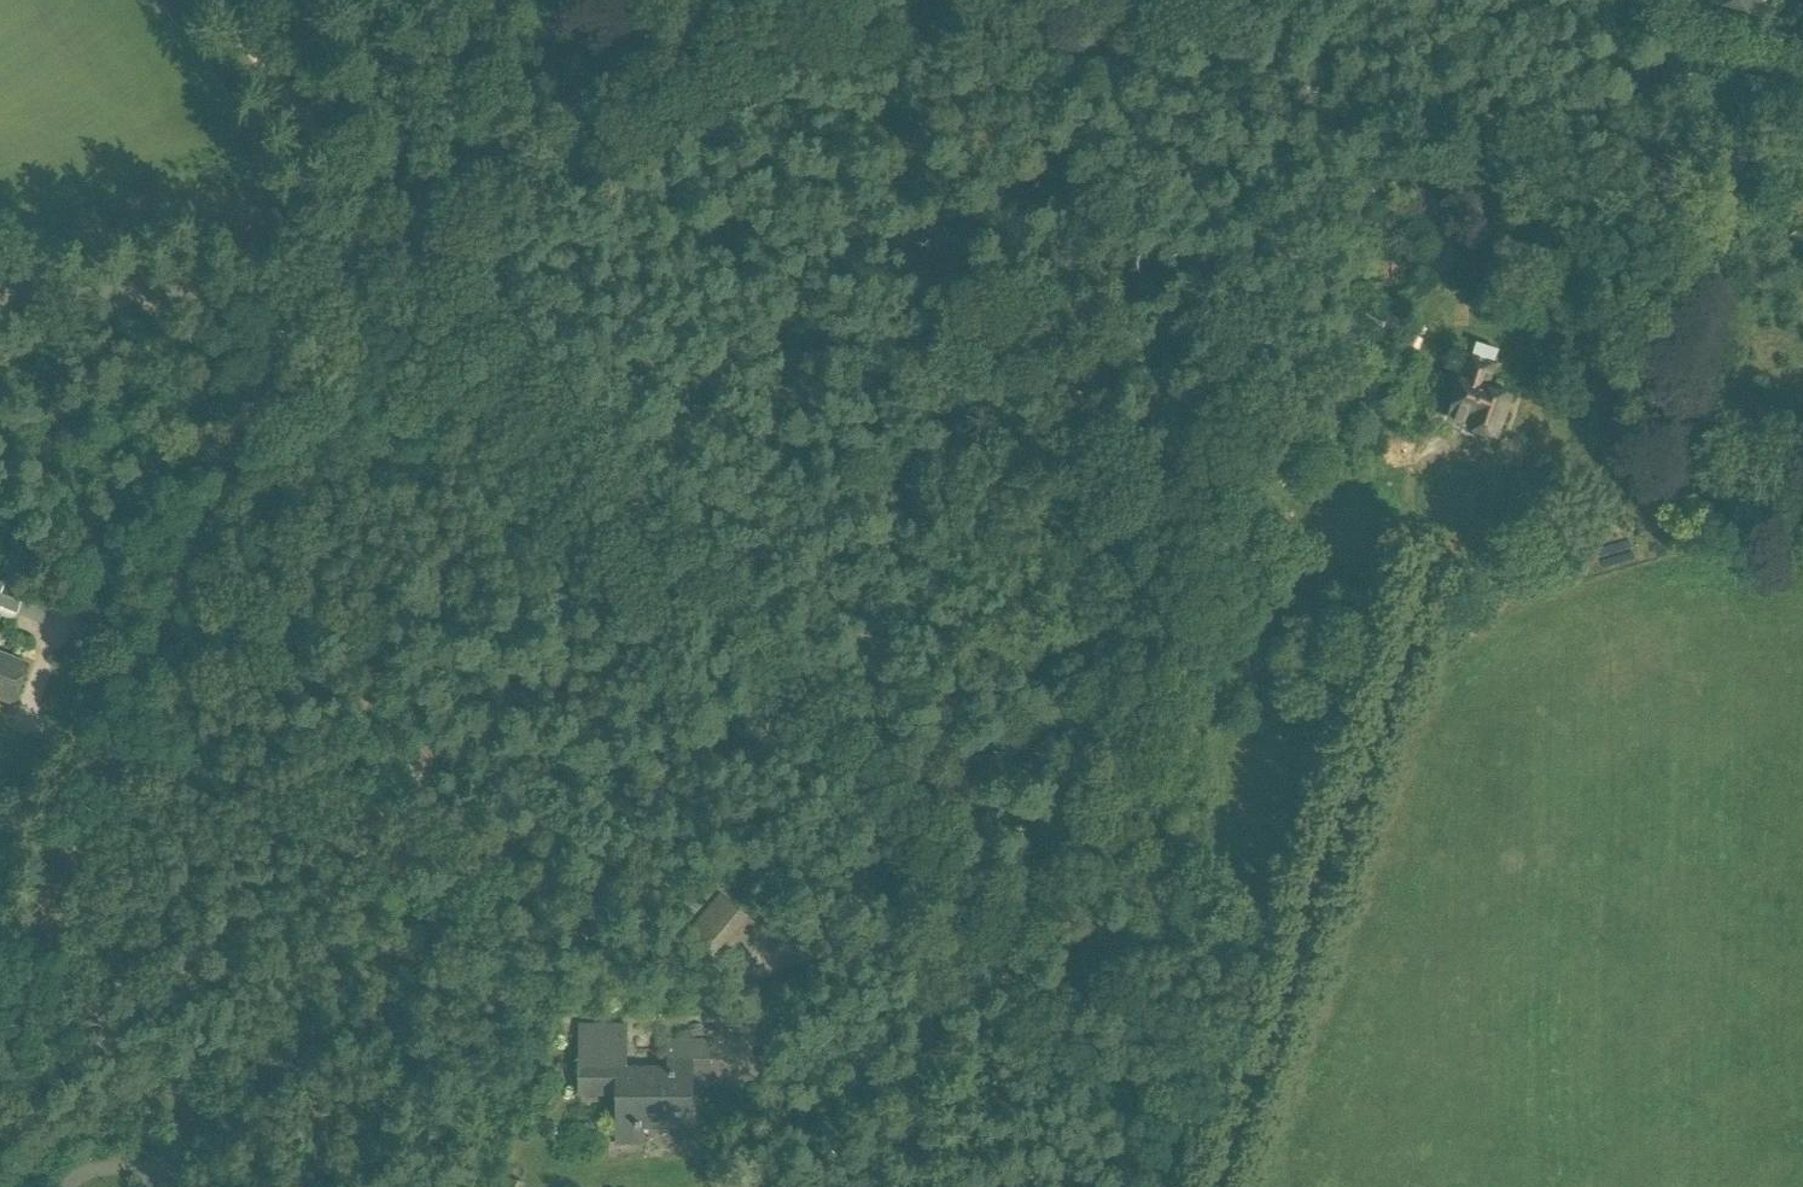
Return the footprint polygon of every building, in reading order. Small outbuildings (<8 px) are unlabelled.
[(1766,0),(1709,0),(1709,2),(1761,17),(1766,0)] [(1487,389),(1495,365),(1499,351),(1477,343),(1473,357),(1464,382),(1463,381),(1450,419),(1471,426),(1471,429),(1498,438),(1511,397),(1487,389)] [(28,586),(0,575),(0,606),(18,613),(28,586)] [(30,663),(0,652),(0,699),(14,704),(30,663)] [(752,963),(771,943),(760,932),(741,952),(752,963)] [(628,1067),(628,1025),(580,1025),(581,1095),(619,1095),(619,1144),(642,1144),(642,1127),(673,1127),(673,1120),(688,1120),(688,1140),(695,1140),(695,1077),(709,1077),(709,1040),(670,1040),(670,1067),(628,1067)] [(525,1183),(511,1178),(508,1186),(523,1186),(525,1183)]
